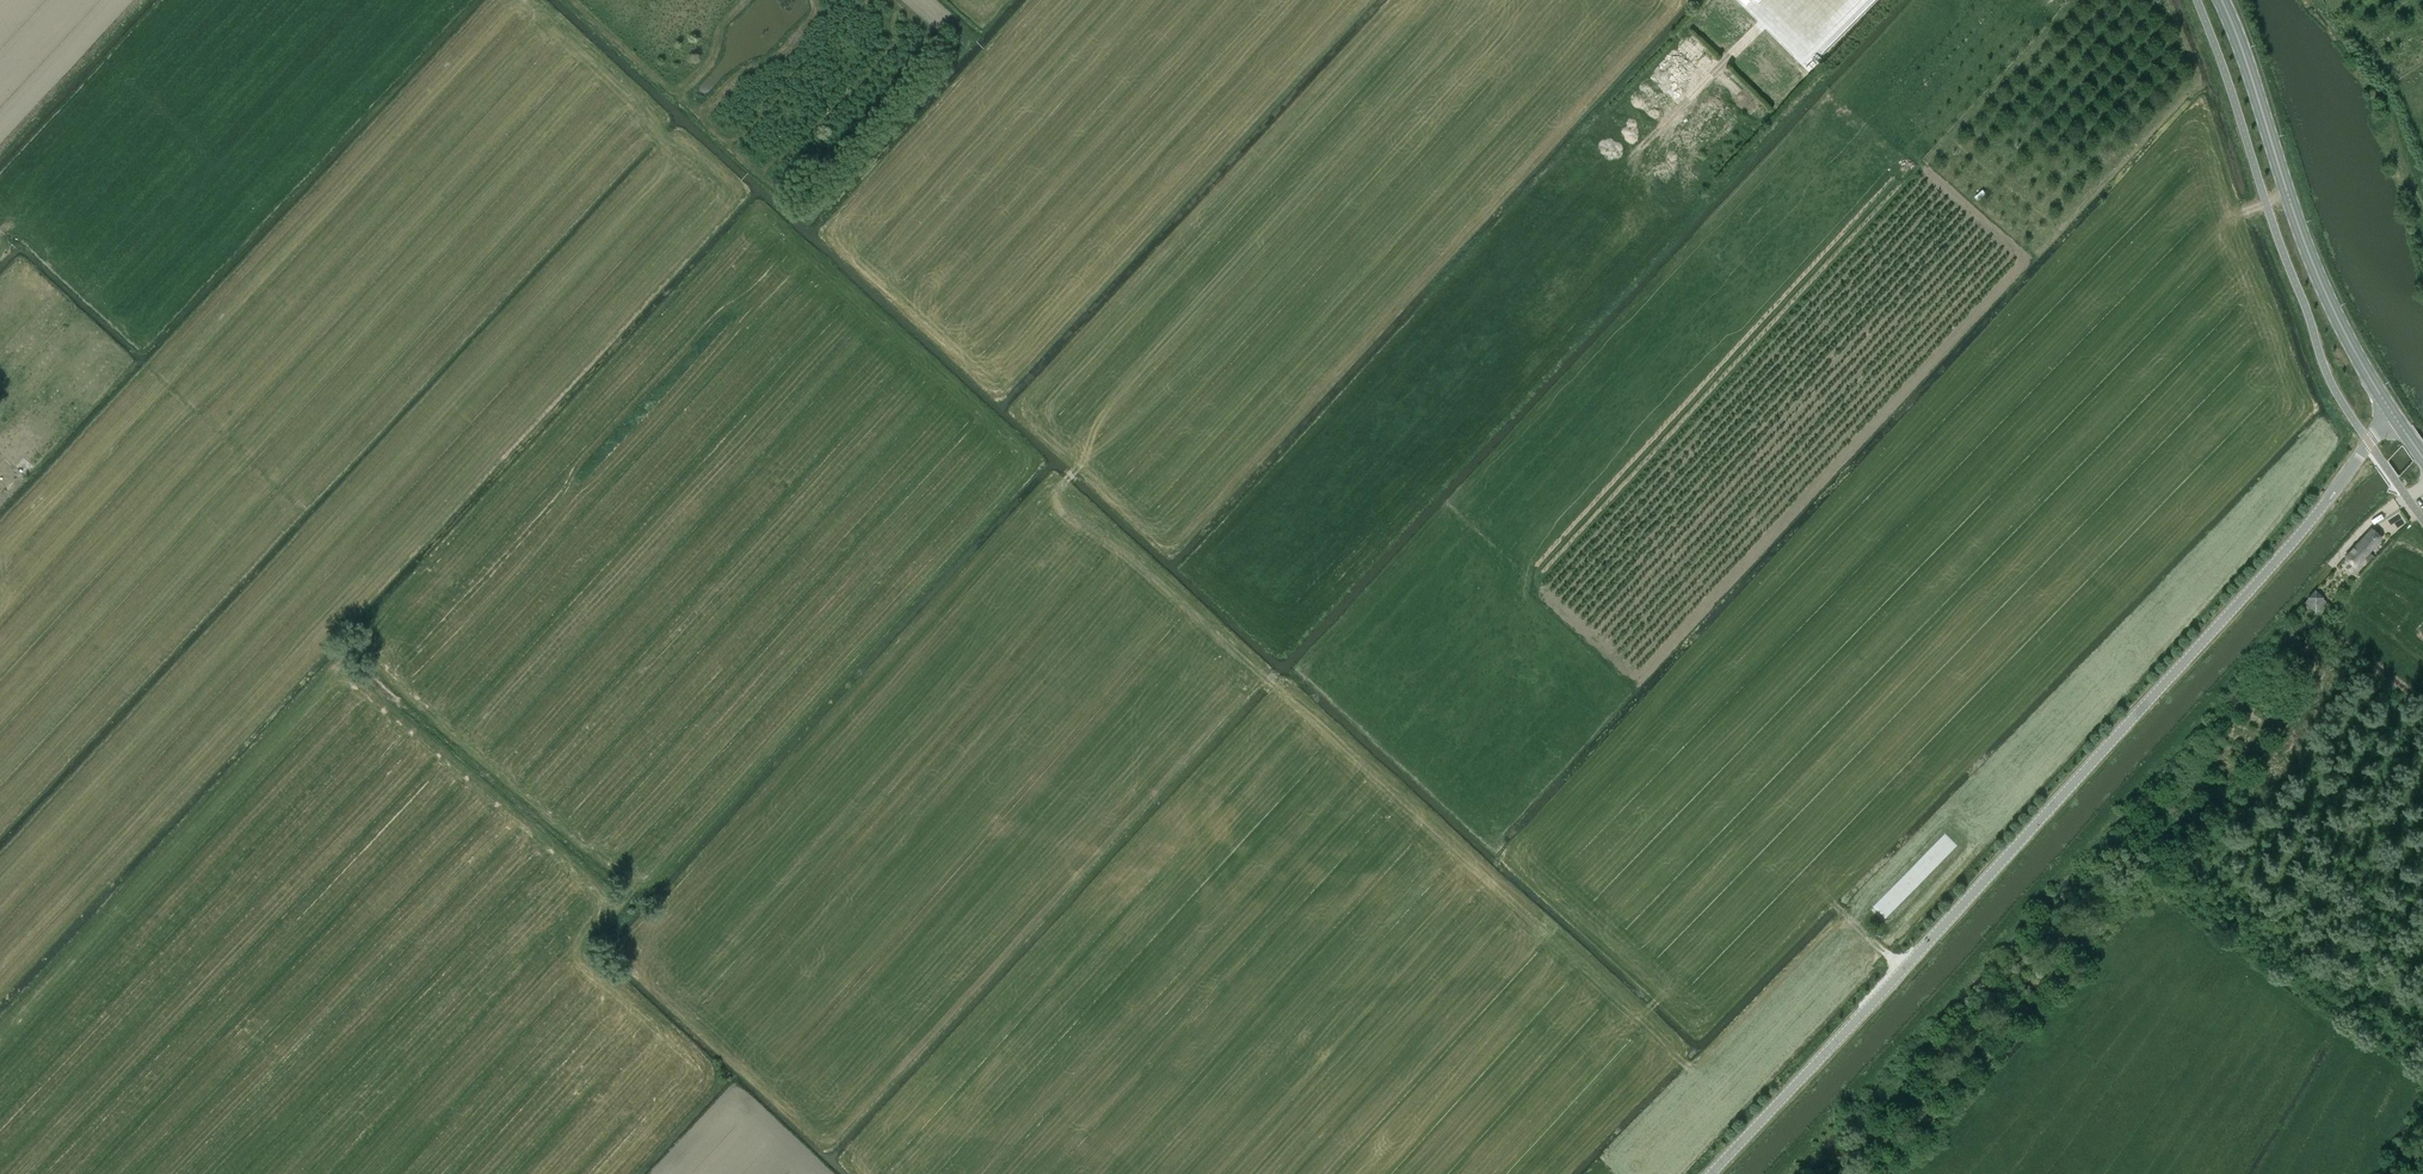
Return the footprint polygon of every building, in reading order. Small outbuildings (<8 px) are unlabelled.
[(1801,6),(1788,18),(1796,26),(1809,15),(1801,6)] [(2381,539),(2372,530),(2346,558),(2355,566),(2364,557),(2369,552),(2381,539)] [(2369,552),(2364,557),(2368,561),(2373,556),(2369,552)] [(2323,599),(2316,592),(2308,600),(2316,607),(2323,599)]
